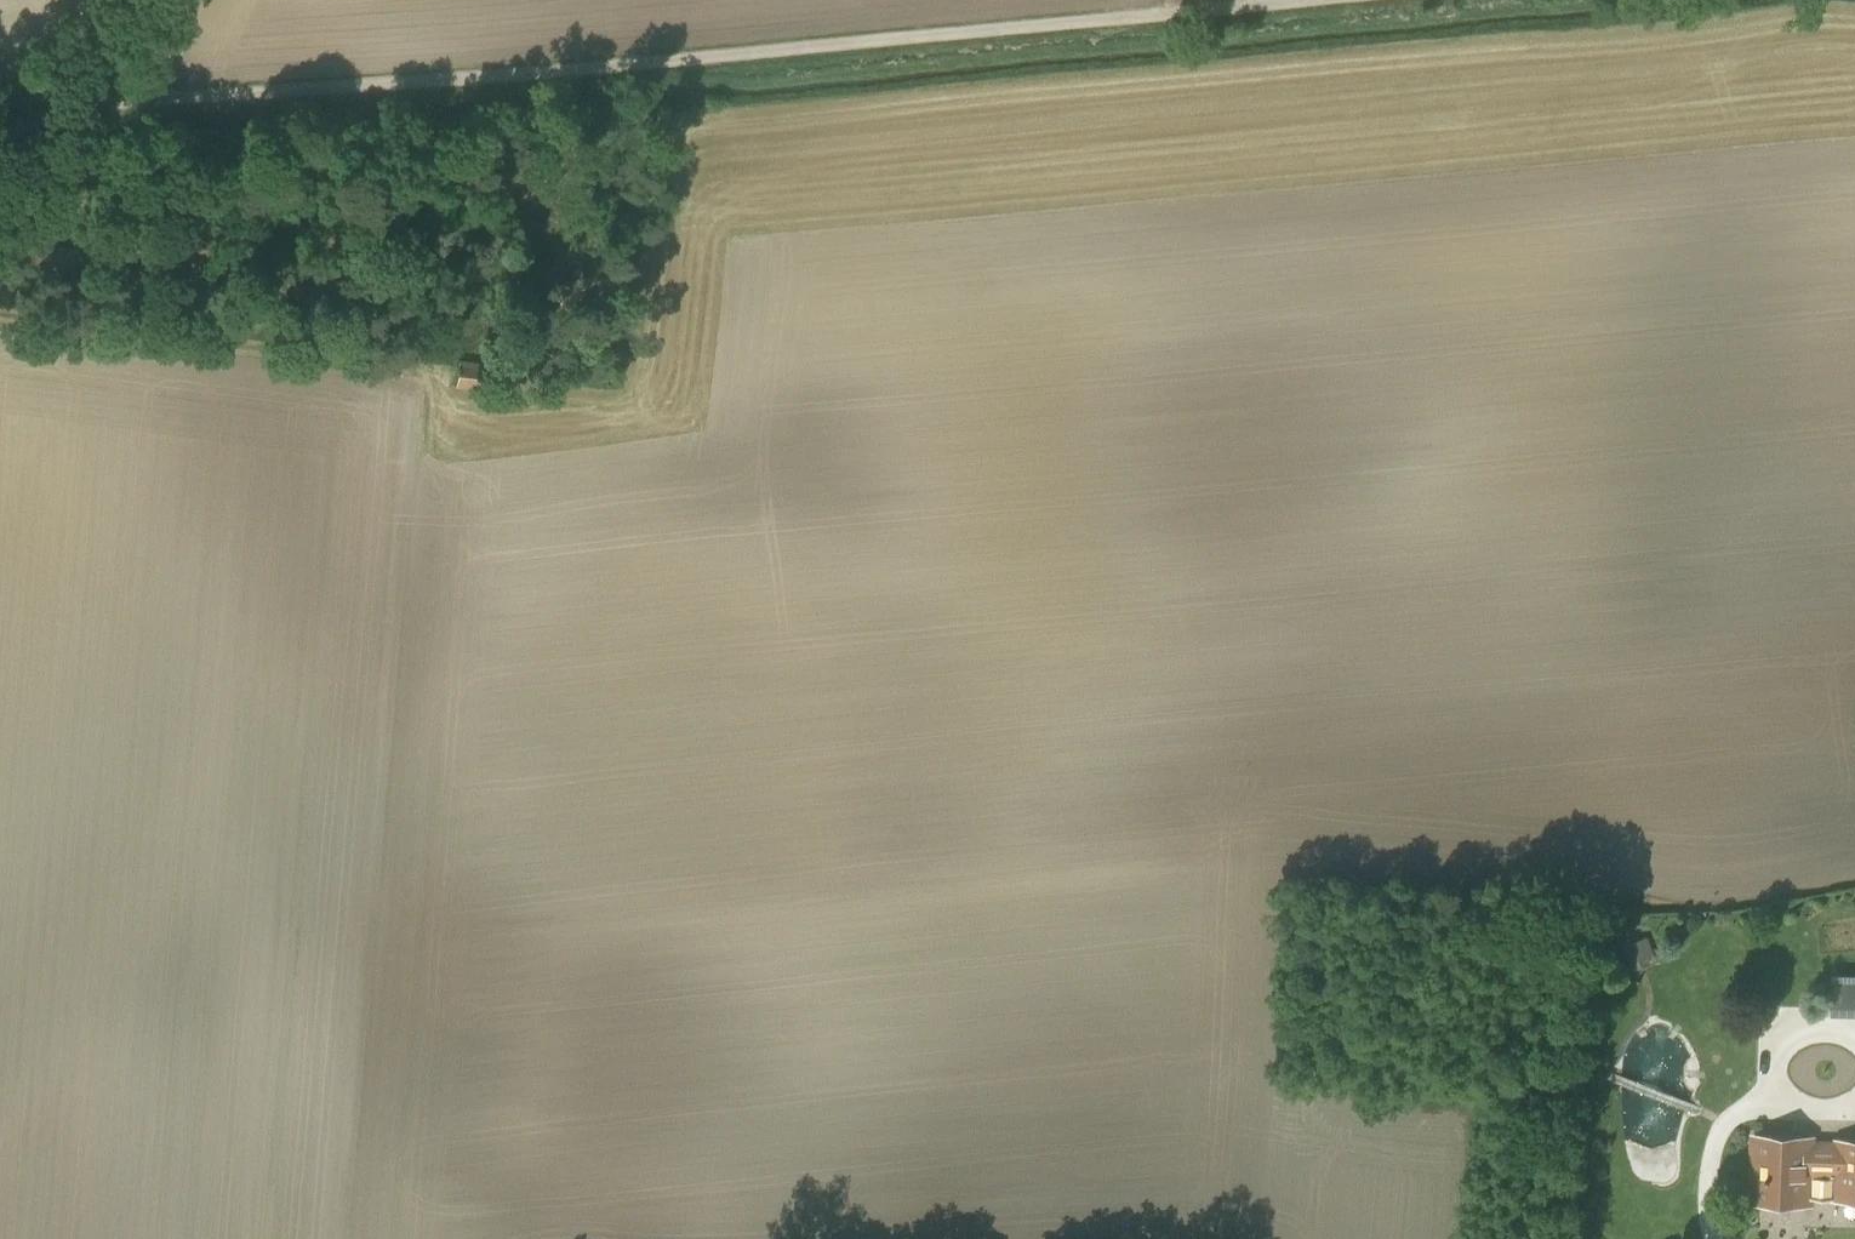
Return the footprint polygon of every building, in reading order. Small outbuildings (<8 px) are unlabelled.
[(498,367),(459,362),(457,385),(494,390),(498,367)] [(1834,977),(1833,1011),(1854,1012),(1854,978),(1834,977)] [(1812,1138),(1755,1136),(1753,1200),(1810,1202),(1810,1196),(1812,1139),(1812,1138)] [(1837,1138),(1837,1140),(1835,1196),(1835,1198),(1854,1199),(1854,1139),(1837,1138)] [(1837,1140),(1818,1140),(1818,1139),(1812,1139),(1810,1196),(1835,1196),(1837,1140)]
